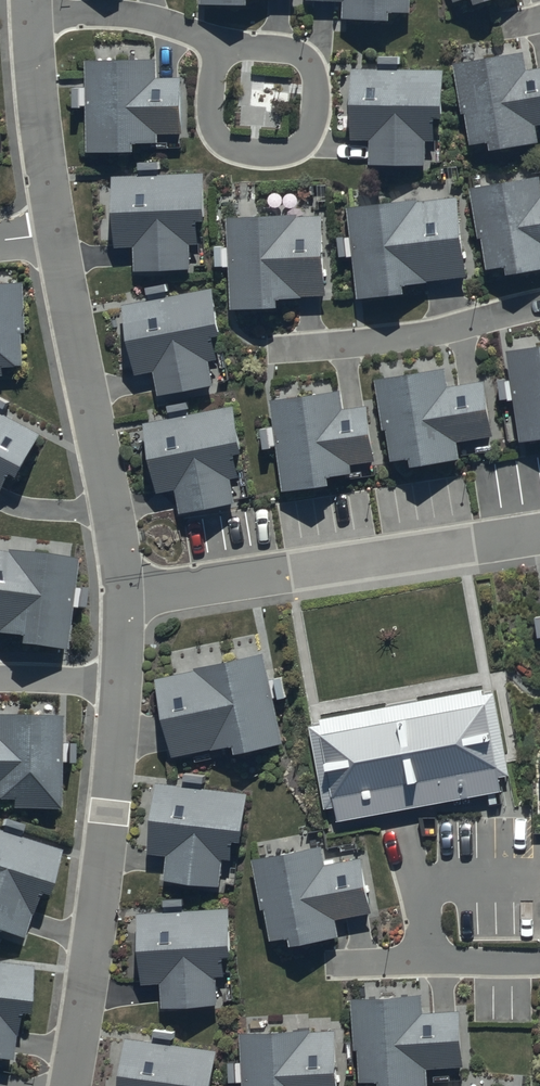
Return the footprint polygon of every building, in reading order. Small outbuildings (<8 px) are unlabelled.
[(201,9),(252,11),(252,2),(297,3),(298,0),(201,0),(201,9)] [(315,4),(349,5),(348,23),(394,24),(394,18),(414,19),(415,0),(315,0),(315,4)] [(457,14),(475,8),(477,14),(522,2),(522,0),(452,0),(457,14)] [(455,62),(462,114),(467,114),(471,143),(491,140),(491,146),(538,140),(535,123),(539,123),(539,68),(525,70),(522,52),(455,62)] [(161,79),(161,60),(89,60),(89,90),(78,90),(78,112),(91,112),(91,157),(136,157),(136,148),(161,148),(161,138),(183,138),(183,79),(161,79)] [(448,129),(447,74),(401,75),(401,62),(384,62),(384,76),(357,76),(357,145),(372,145),(372,171),(430,171),(429,149),(440,149),(440,129),(448,129)] [(209,230),(206,178),(162,179),(162,167),(138,168),(139,180),(115,181),(119,254),(137,253),(138,277),(193,275),(192,251),(203,250),(202,230),(209,230)] [(472,189),(480,239),(484,238),(489,270),(507,268),(507,272),(539,266),(539,178),(472,189)] [(455,198),(356,210),(359,241),(344,242),(347,262),(360,260),(366,308),(413,303),(412,289),(465,283),(455,198)] [(327,299),(324,221),(232,225),(233,251),(220,251),(221,275),(234,274),(235,320),(284,318),(283,300),(327,299)] [(5,383),(5,371),(26,370),(23,287),(0,288),(0,383),(5,383)] [(226,347),(214,291),(170,300),(167,287),(142,292),(145,305),(122,310),(137,381),(157,377),(162,401),(216,390),(211,367),(223,364),(220,349),(226,347)] [(508,355),(512,379),(498,381),(503,410),(517,408),(525,454),(539,452),(539,350),(508,355)] [(444,371),(380,379),(393,473),(462,463),(460,446),(487,443),(480,386),(447,391),(444,371)] [(338,391),(275,398),(280,435),(264,436),(267,455),(280,454),(286,502),(334,497),(332,483),(355,481),(354,471),(376,469),(369,409),(341,412),(338,391)] [(10,483),(23,490),(49,441),(4,418),(11,405),(0,399),(0,502),(10,483)] [(248,463),(238,409),(191,418),(189,404),(168,408),(171,423),(146,428),(160,499),(178,495),(183,520),(238,509),(234,485),(243,484),(239,465),(248,463)] [(0,541),(0,627),(21,629),(20,643),(61,648),(67,597),(81,598),(84,573),(72,571),(75,549),(0,541)] [(266,665),(262,650),(158,673),(176,753),(240,738),(242,748),(280,739),(269,690),(282,687),(277,662),(266,665)] [(296,719),(312,814),(485,785),(468,689),(296,719)] [(59,707),(0,706),(0,787),(8,788),(8,801),(57,801),(58,751),(70,751),(70,731),(59,731),(59,707)] [(242,832),(245,799),(159,790),(153,848),(170,849),(167,880),(217,885),(220,849),(232,850),(234,831),(242,832)] [(14,923),(29,878),(46,883),(59,844),(18,830),(21,820),(0,813),(0,919),(14,923)] [(371,907),(363,861),(322,868),(317,839),(258,849),(273,937),(294,934),(295,943),(339,935),(335,913),(371,907)] [(230,946),(227,909),(138,915),(143,977),(161,976),(163,1004),(217,1000),(215,970),(223,969),(221,947),(230,946)] [(0,962),(0,1049),(4,1049),(11,1004),(27,1007),(33,967),(0,962)] [(464,1057),(461,1008),(416,1012),(415,990),(358,994),(364,1078),(384,1077),(385,1085),(429,1083),(427,1059),(464,1057)] [(334,1022),(244,1027),(247,1085),(338,1085),(334,1022)] [(216,1048),(123,1037),(118,1085),(212,1085),(216,1048)]
